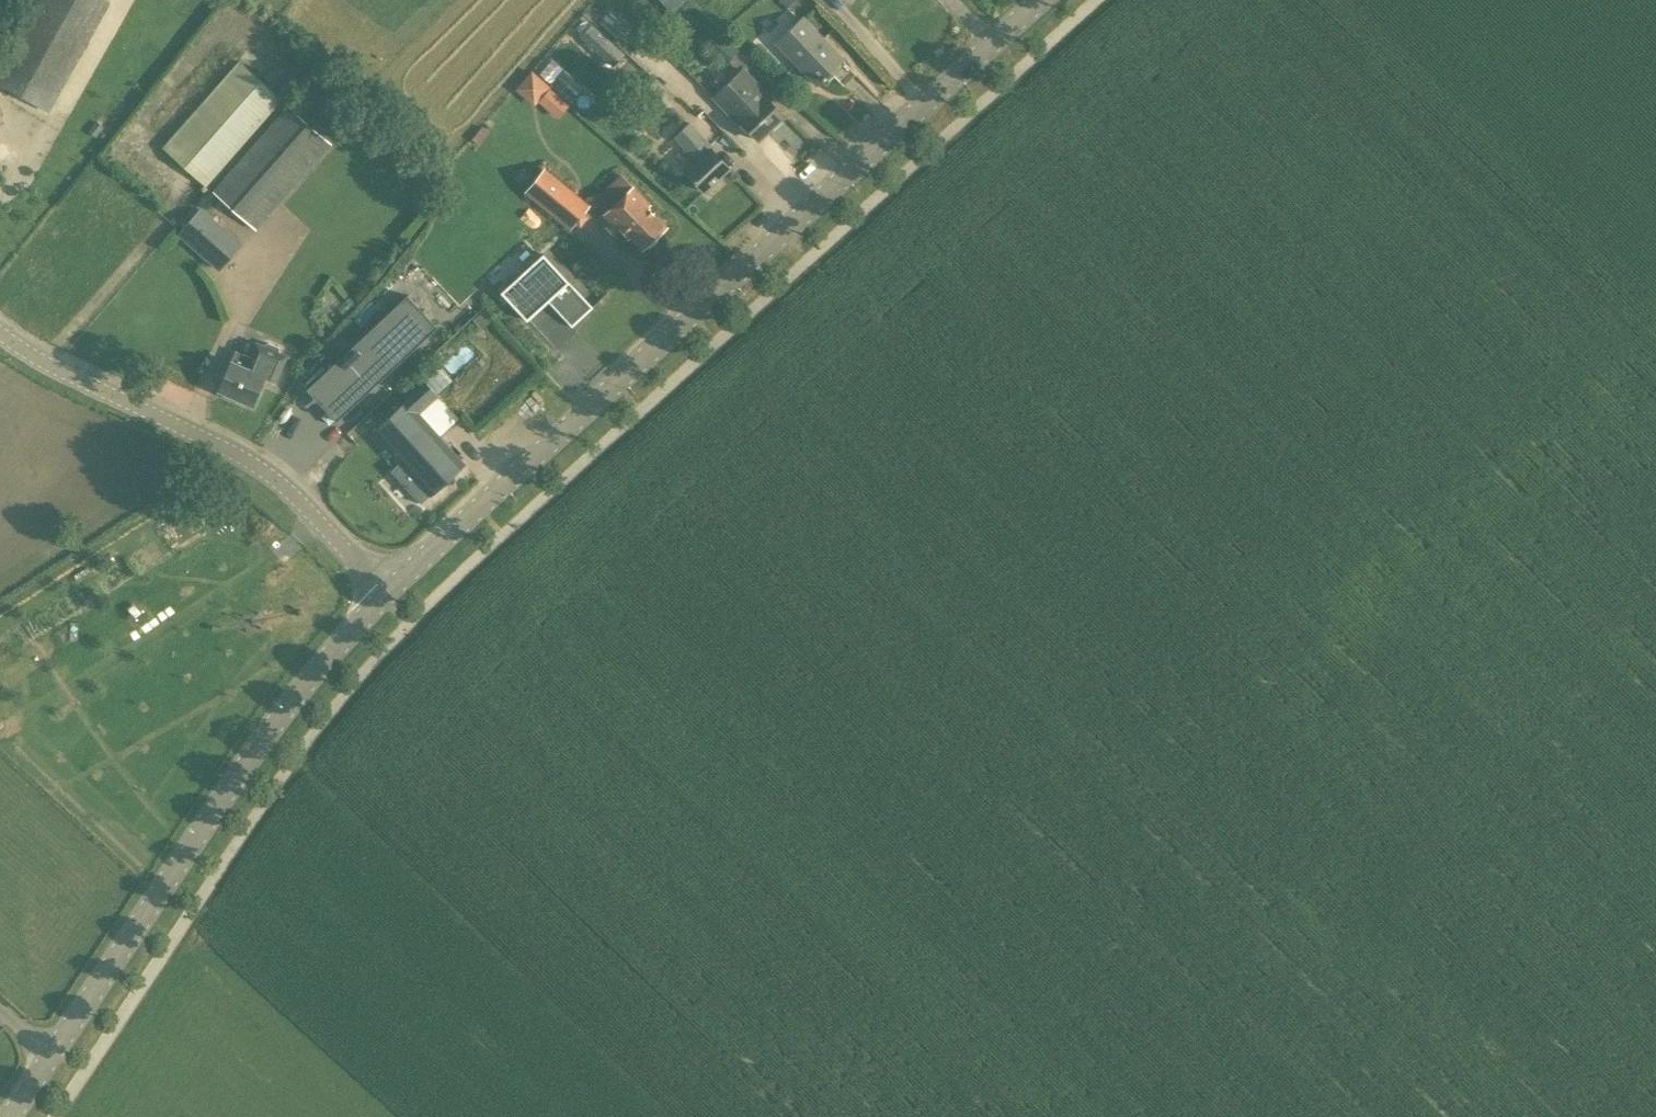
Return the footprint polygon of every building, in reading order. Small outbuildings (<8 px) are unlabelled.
[(0,63),(0,85),(15,93),(11,102),(37,116),(41,108),(49,112),(110,2),(106,0),(35,0),(0,63)] [(775,16),(794,0),(761,0),(775,16)] [(613,8),(601,22),(622,40),(634,27),(613,8)] [(781,38),(799,17),(789,8),(771,30),(781,38)] [(856,74),(841,59),(842,59),(803,17),(777,42),(816,83),(828,72),(844,86),(856,74)] [(591,23),(579,37),(612,67),(624,53),(591,23)] [(706,39),(728,59),(738,49),(715,28),(706,39)] [(572,100),(582,88),(547,58),(537,71),(572,100)] [(206,186),(282,99),(237,60),(162,147),(206,186)] [(784,116),(767,98),(771,94),(743,66),(710,96),(713,99),(712,100),(677,62),(665,73),(699,112),(703,109),(718,125),(729,115),(738,124),(741,122),(758,140),(784,116)] [(515,89),(534,106),(551,87),(532,70),(515,89)] [(641,92),(657,109),(672,95),(656,78),(641,92)] [(212,192),(256,231),(332,143),(288,104),(212,192)] [(720,127),(718,125),(703,109),(699,112),(672,138),(696,162),(685,172),(704,192),(729,167),(711,148),(705,141),(720,127)] [(524,192),(570,230),(576,222),(580,226),(588,215),(584,212),(590,205),(545,167),(524,192)] [(604,215),(610,221),(605,226),(613,235),(619,230),(627,239),(630,236),(642,249),(667,225),(647,204),(649,202),(634,186),(604,215)] [(177,234),(218,271),(243,243),(201,207),(177,234)] [(527,319),(547,300),(572,327),(593,307),(543,253),(501,292),(509,301),(527,319)] [(305,388),(335,420),(436,327),(406,294),(305,388)] [(418,347),(427,358),(443,345),(435,334),(427,340),(418,347)] [(251,405),(264,377),(276,382),(288,354),(279,351),(279,347),(268,342),(264,344),(256,342),(250,356),(236,350),(231,360),(218,390),(251,405)] [(429,495),(435,489),(464,462),(419,414),(438,396),(421,377),(401,396),(405,400),(371,431),(399,462),(390,470),(420,502),(429,494),(429,495)]
